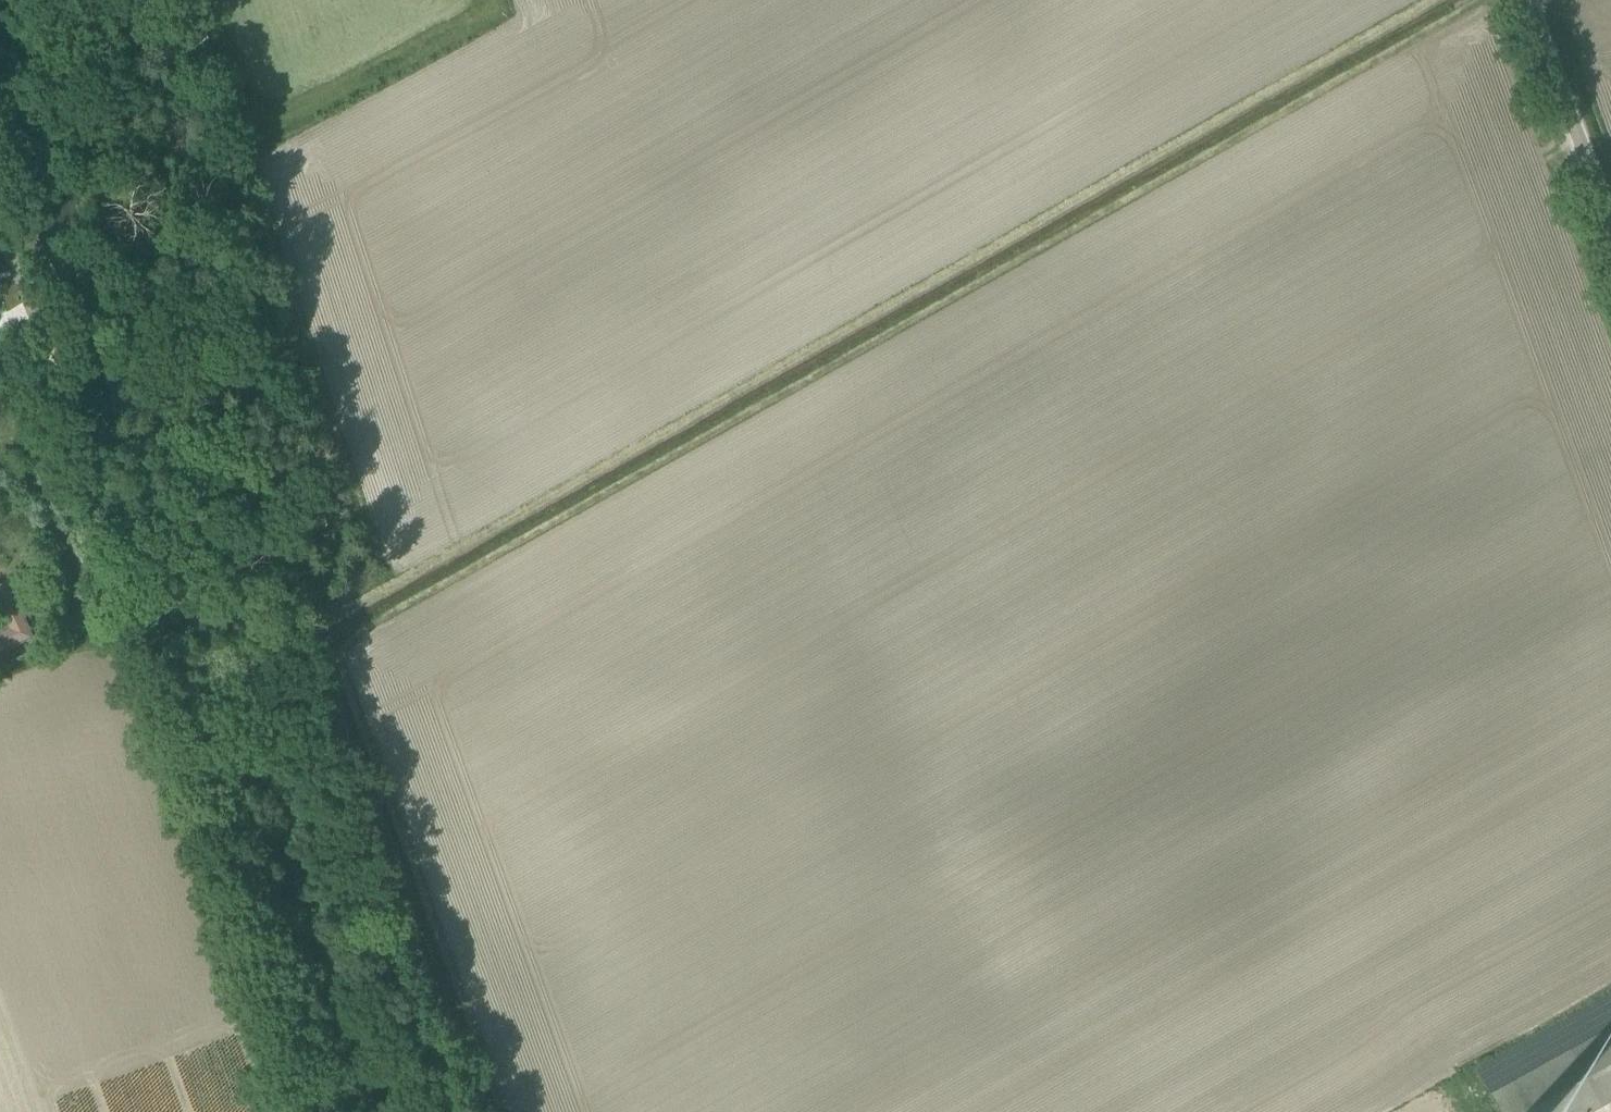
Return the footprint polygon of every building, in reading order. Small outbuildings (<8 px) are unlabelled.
[(1490,1095),(1500,1111),(1588,1111),(1610,1099),(1610,1027),(1490,1095)]
